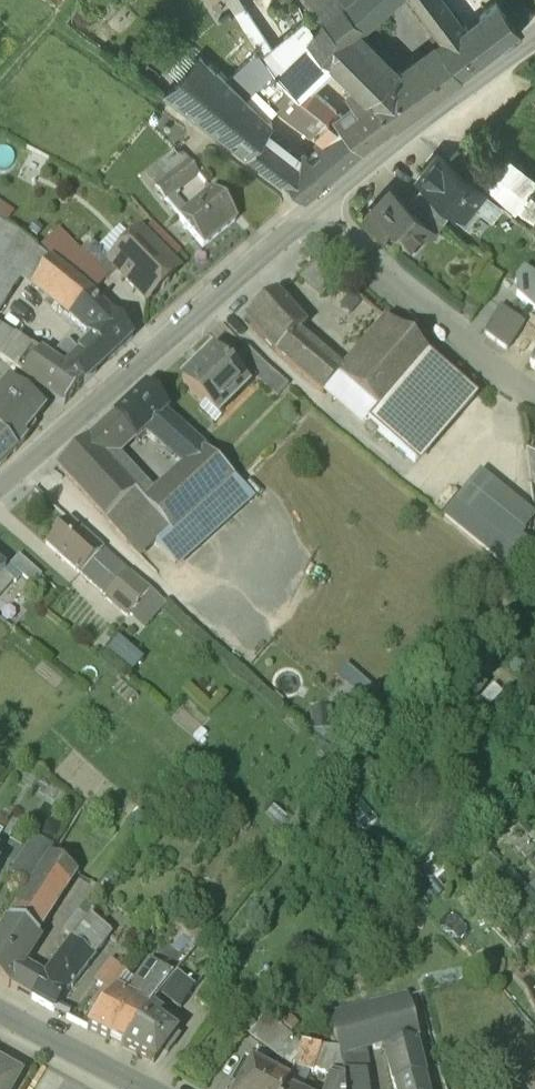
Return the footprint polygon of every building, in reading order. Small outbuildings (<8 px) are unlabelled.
[(273,49),(242,0),(222,0),(254,54),(258,61),(273,49)] [(324,21),(348,47),(363,34),(401,1),(400,0),(306,0),(324,21)] [(401,1),(437,43),(465,24),(446,0),(400,0),(401,1)] [(435,55),(458,79),(500,47),(520,31),(507,14),(497,2),(465,24),(437,43),(441,48),(435,55)] [(520,2),(507,14),(520,31),(534,20),(520,2)] [(273,85),(293,101),(301,93),(351,50),(348,47),(324,21),(313,33),(307,21),(273,49),(258,61),(262,67),(273,85)] [(348,47),(351,50),(383,84),(398,69),(363,34),(348,47)] [(398,69),(383,84),(389,91),(371,104),(395,126),(432,99),(458,79),(435,55),(441,48),(437,43),(398,69)] [(246,62),(256,73),(262,67),(258,61),(254,54),(246,62)] [(199,59),(163,98),(187,115),(220,80),(199,59)] [(256,73),(246,83),(275,111),(318,144),(321,140),(334,131),(293,101),(273,85),(262,67),(256,73)] [(220,80),(187,115),(224,141),(238,125),(258,140),(269,125),(263,122),(235,95),(220,80)] [(235,95),(263,122),(275,111),(246,83),(235,95)] [(345,123),(301,93),(293,101),(334,131),(345,123)] [(360,150),(395,126),(371,104),(345,123),(334,131),(360,150)] [(258,140),(238,125),(224,141),(264,169),(279,155),(258,140)] [(360,150),(334,131),(321,140),(318,144),(311,151),(332,172),(337,166),(360,150)] [(464,145),(459,151),(480,168),(485,160),(464,145)] [(311,151),(291,168),(289,162),(279,155),(264,169),(305,198),(332,172),(311,151)] [(459,151),(449,164),(469,181),(480,168),(459,151)] [(179,152),(155,171),(165,182),(166,181),(168,182),(189,164),(179,152)] [(449,164),(436,154),(435,156),(438,159),(431,168),(428,165),(417,179),(423,184),(453,208),(449,214),(465,226),(478,209),(473,205),(483,192),(479,188),(469,181),(449,164)] [(479,188),(483,192),(513,215),(534,185),(534,179),(504,154),(479,188)] [(189,164),(168,182),(177,193),(198,175),(189,164)] [(146,179),(155,190),(165,182),(155,171),(146,179)] [(168,182),(166,181),(165,182),(155,190),(166,203),(166,202),(173,197),(177,193),(168,182)] [(453,208),(423,184),(414,195),(443,221),(449,214),(453,208)] [(180,219),(179,219),(204,249),(237,222),(213,192),(180,219)] [(405,204),(392,193),(367,218),(411,259),(412,257),(405,251),(429,228),(436,234),(437,233),(405,204)] [(443,221),(414,195),(405,204),(437,233),(446,224),(443,221)] [(187,213),(173,197),(166,202),(180,219),(187,213)] [(3,226),(0,229),(0,257),(24,277),(33,284),(50,261),(3,226)] [(178,269),(142,233),(112,262),(110,264),(117,271),(146,300),(157,289),(164,289),(169,284),(169,277),(178,269)] [(110,264),(112,262),(91,241),(80,252),(108,281),(117,271),(110,264)] [(24,277),(0,257),(0,310),(24,277)] [(80,284),(50,261),(33,284),(71,316),(92,296),(80,284)] [(318,262),(299,278),(322,299),(340,279),(318,262)] [(534,311),(534,262),(511,290),(526,303),(534,311)] [(306,329),(276,295),(247,321),(276,355),(295,338),(306,329)] [(132,338),(92,296),(71,316),(77,321),(89,333),(86,335),(92,342),(109,359),(132,338)] [(526,303),(520,311),(530,317),(534,320),(534,311),(526,303)] [(515,318),(500,308),(496,313),(498,314),(485,332),(508,349),(525,325),(515,318)] [(530,317),(520,311),(515,318),(525,325),(530,317)] [(1,356),(15,336),(0,326),(0,356),(1,356)] [(397,331),(349,387),(377,412),(378,412),(426,355),(397,331)] [(40,353),(15,336),(1,356),(15,367),(23,374),(40,353)] [(339,377),(295,338),(276,355),(323,396),(339,377)] [(92,342),(63,369),(84,383),(109,359),(92,342)] [(265,366),(248,348),(236,359),(257,380),(256,381),(278,400),(289,387),(265,366)] [(63,369),(40,353),(23,374),(65,405),(84,383),(63,369)] [(236,359),(227,368),(211,353),(196,368),(197,370),(185,382),(184,380),(183,381),(214,413),(241,386),(246,391),(256,381),(257,380),(236,359)] [(475,396),(426,355),(378,412),(377,412),(367,424),(416,465),(475,396)] [(9,380),(0,390),(0,435),(16,451),(27,438),(22,434),(43,408),(9,380)] [(169,412),(145,387),(113,416),(113,417),(129,433),(137,442),(147,433),(164,417),(169,412)] [(145,506),(103,458),(129,433),(113,417),(113,416),(98,431),(97,431),(58,468),(116,533),(132,518),(143,531),(156,546),(169,535),(144,507),(145,506)] [(204,453),(164,417),(147,433),(186,469),(204,453)] [(16,452),(16,451),(0,435),(0,467),(16,452)] [(526,450),(531,484),(534,486),(534,455),(526,450)] [(145,506),(144,507),(169,535),(232,478),(204,453),(186,469),(145,506)] [(445,518),(509,574),(510,571),(512,572),(520,562),(530,550),(520,542),(534,522),(534,517),(480,474),(445,518)] [(169,535),(156,546),(178,570),(256,501),(232,478),(169,535)] [(128,546),(143,531),(132,518),(116,533),(128,546)] [(70,520),(46,548),(80,578),(95,562),(104,551),(105,551),(70,520)] [(130,575),(104,551),(95,562),(121,585),(130,575)] [(42,578),(19,558),(10,567),(33,588),(42,578)] [(510,571),(509,574),(522,585),(533,574),(520,562),(512,572),(510,571)] [(5,573),(0,578),(0,600),(15,583),(5,573)] [(151,594),(130,575),(121,585),(105,603),(126,621),(137,610),(151,594)] [(167,608),(151,594),(137,610),(152,624),(167,608)] [(100,652),(127,673),(138,659),(111,638),(100,652)] [(484,710),(500,692),(492,685),(476,703),(484,710)] [(360,800),(345,811),(363,835),(379,823),(360,800)] [(49,855),(8,919),(39,937),(78,875),(49,855)] [(63,931),(74,940),(90,919),(99,927),(107,916),(87,900),(63,931)] [(26,963),(43,940),(39,937),(8,919),(0,933),(0,980),(9,986),(10,984),(26,963)] [(74,940),(72,942),(94,959),(112,937),(99,927),(90,919),(74,940)] [(184,937),(171,954),(181,960),(193,944),(184,937)] [(48,971),(71,986),(94,959),(72,942),(70,941),(48,971)] [(95,981),(112,995),(113,993),(130,975),(112,960),(95,981)] [(10,984),(32,996),(33,995),(36,990),(46,974),(26,963),(10,984)] [(149,964),(126,995),(138,1001),(137,1005),(150,1012),(154,1008),(162,999),(175,983),(149,964)] [(71,986),(48,971),(46,974),(36,990),(33,995),(32,996),(53,1009),(71,986)] [(175,983),(162,999),(180,1012),(195,993),(178,979),(175,983)] [(122,1045),(150,1012),(137,1005),(138,1001),(126,995),(118,992),(95,1017),(87,1027),(122,1045)] [(337,1055),(338,1060),(369,1054),(408,1046),(433,1041),(441,1039),(432,999),(410,1005),(329,1023),(337,1055)] [(178,1035),(160,1021),(163,1015),(154,1008),(150,1012),(122,1045),(157,1064),(178,1035)] [(301,1049),(259,1009),(244,1030),(293,1068),(294,1066),(300,1050),(301,1049)] [(433,1041),(408,1046),(406,1081),(438,1072),(433,1041)] [(338,1060),(337,1055),(300,1050),(294,1066),(311,1075),(312,1074),(330,1078),(343,1083),(343,1079),(338,1060)] [(338,1060),(343,1079),(357,1076),(366,1075),(373,1073),(369,1054),(338,1060)] [(244,1059),(230,1085),(237,1088),(286,1088),(287,1083),(244,1059)] [(21,1073),(0,1061),(0,1088),(12,1088),(21,1073)] [(293,1068),(287,1083),(286,1088),(305,1088),(311,1075),(294,1066),(293,1068)] [(406,1081),(407,1088),(440,1088),(438,1072),(406,1081)] [(305,1088),(326,1088),(330,1078),(312,1074),(311,1075),(305,1088)] [(366,1075),(357,1076),(358,1084),(366,1083),(366,1075)] [(522,1083),(523,1084),(524,1084),(527,1088),(534,1088),(534,1075),(522,1083)] [(358,1084),(357,1076),(343,1079),(343,1083),(343,1088),(359,1088),(358,1084)] [(330,1078),(326,1088),(343,1088),(343,1083),(330,1078)]
